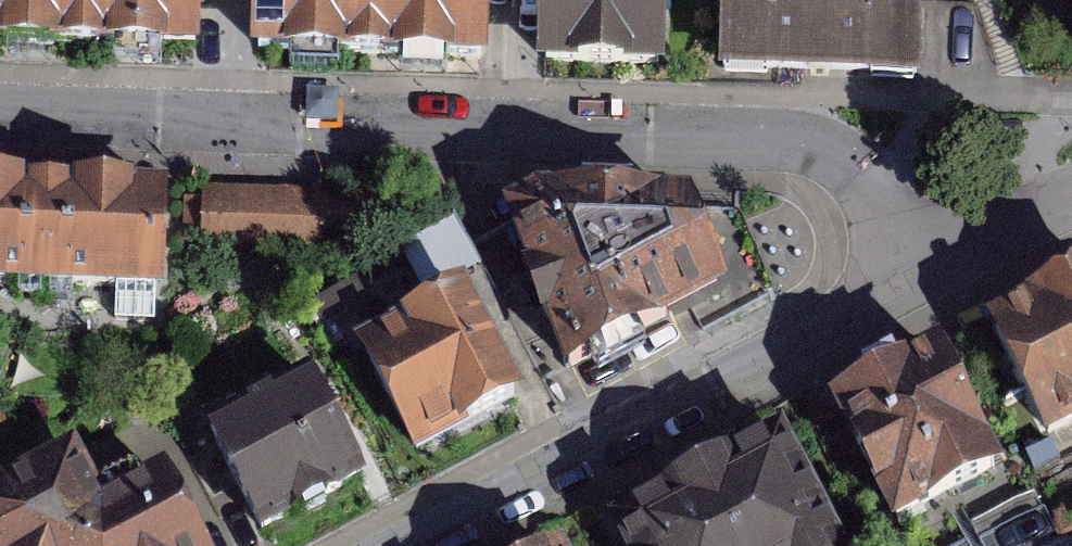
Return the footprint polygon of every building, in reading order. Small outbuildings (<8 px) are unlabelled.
[(118,46),(119,0),(0,0),(0,43),(118,46)] [(118,46),(251,52),(253,0),(119,0),(118,46)] [(273,53),(414,57),(416,0),(275,0),(273,53)] [(414,57),(478,60),(483,0),(416,0),(414,57)] [(546,63),(663,67),(665,0),(549,0),(546,63)] [(725,73),(917,80),(920,0),(728,0),(725,73)] [(0,177),(0,296),(89,298),(91,180),(0,177)] [(210,182),(91,180),(89,298),(207,300),(210,182)] [(795,200),(519,197),(599,379),(810,271),(795,200)] [(996,311),(1051,423),(1071,412),(1071,273),(996,311)] [(516,278),(378,346),(434,458),(572,389),(516,278)] [(857,411),(918,545),(981,545),(1068,507),(997,348),(857,411)] [(363,352),(220,419),(278,542),(421,475),(363,352)] [(625,523),(635,545),(887,545),(833,428),(625,523)] [(0,490),(0,545),(269,545),(224,456),(138,489),(114,438),(0,490)]
